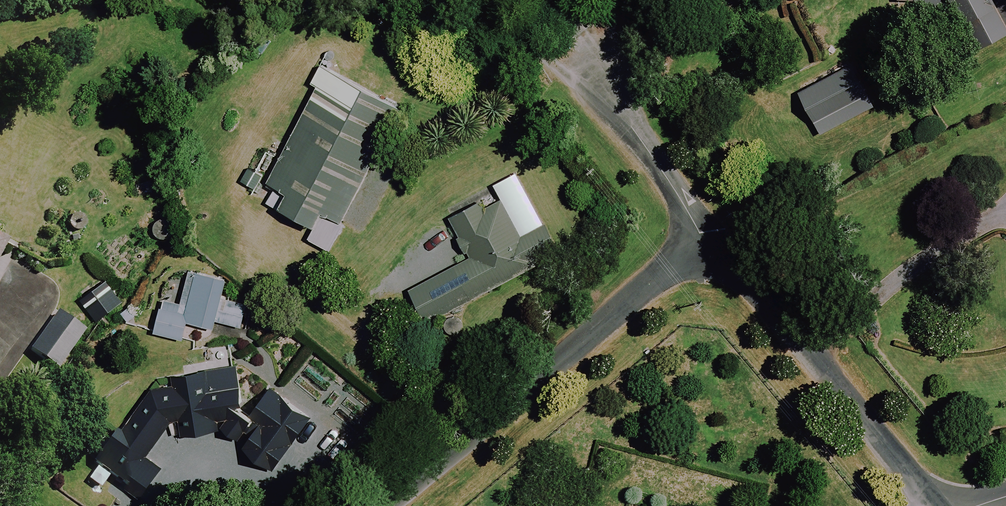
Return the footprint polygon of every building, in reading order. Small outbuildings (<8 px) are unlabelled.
[(973,54),(1005,38),(1005,31),(990,0),(946,0),(973,54)] [(874,109),(853,66),(798,93),(819,136),(874,109)] [(347,84),(340,99),(316,87),(268,184),(287,194),(279,211),(316,229),(323,215),(343,225),(399,110),(347,84)] [(520,238),(502,205),(495,192),(447,218),(469,259),(409,291),(427,326),(559,255),(543,226),(520,238)] [(230,279),(157,263),(142,332),(184,341),(187,324),(215,330),(216,323),(242,328),(248,301),(227,297),(230,279)] [(124,303),(106,280),(80,301),(99,324),(124,303)] [(88,336),(57,313),(29,352),(61,375),(88,336)] [(254,404),(240,396),(235,367),(174,376),(175,385),(151,393),(120,439),(112,434),(94,462),(144,496),(163,468),(146,457),(175,414),(179,413),(183,439),(237,431),(251,439),(242,452),(266,467),(275,454),(285,461),(311,419),(263,389),(254,404)]
